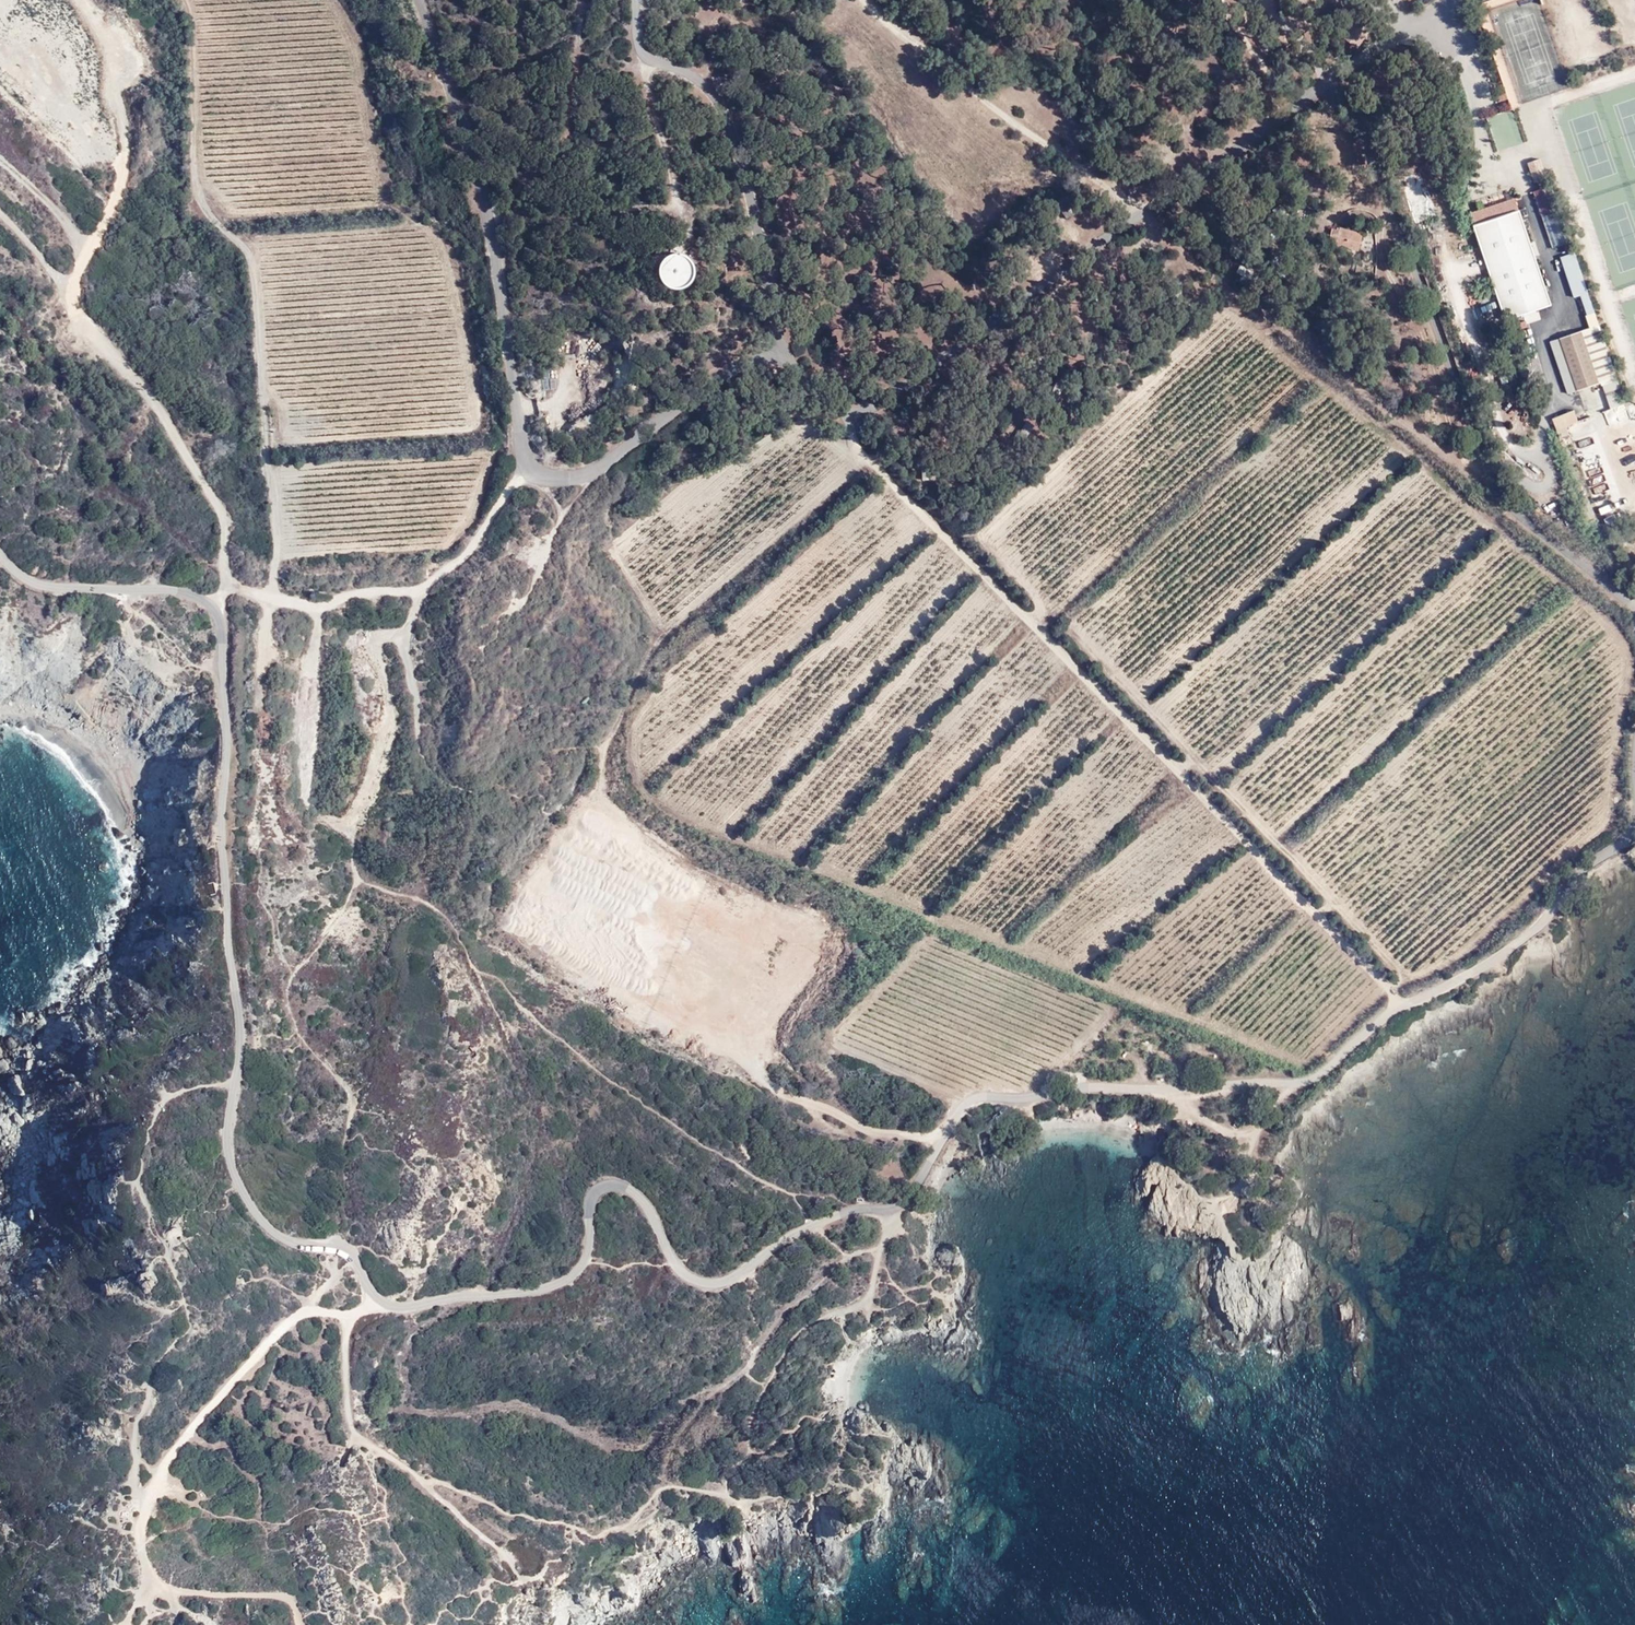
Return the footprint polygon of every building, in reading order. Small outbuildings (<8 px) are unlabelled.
[(1359,33),(1364,26),(1356,20),(1344,36),(1358,46),(1365,36),(1359,33)] [(1370,30),(1364,26),(1359,33),(1365,36),(1370,30)] [(1492,114),(1497,148),(1523,145),(1518,110),(1492,114)] [(1535,183),(1549,178),(1543,159),(1528,164),(1535,183)] [(1481,222),(1495,217),(1518,210),(1514,198),(1476,211),(1479,219),(1481,222)] [(1518,210),(1495,217),(1521,296),(1545,288),(1518,210)] [(1465,224),(1479,219),(1476,211),(1463,216),(1465,224)] [(1358,250),(1362,233),(1339,228),(1339,230),(1330,228),(1329,237),(1336,239),(1335,244),(1358,250)] [(1565,264),(1578,260),(1575,253),(1563,258),(1565,264)] [(689,254),(664,256),(666,285),(692,282),(689,254)] [(1582,296),(1588,293),(1578,260),(1565,264),(1575,298),(1582,296)] [(1585,305),(1592,302),(1588,293),(1582,296),(1585,305)] [(1595,313),(1592,302),(1585,305),(1588,315),(1595,313)] [(1599,327),(1561,339),(1579,390),(1601,383),(1616,378),(1599,327)] [(562,377),(543,379),(544,392),(563,390),(562,377)] [(1616,378),(1601,383),(1611,409),(1625,404),(1616,378)] [(1557,401),(1560,413),(1582,408),(1578,395),(1557,401)] [(1560,438),(1570,435),(1567,427),(1579,423),(1575,410),(1553,418),(1560,438)] [(1612,504),(1598,506),(1601,527),(1614,525),(1612,504)] [(583,524),(576,528),(579,532),(586,529),(583,524)]
